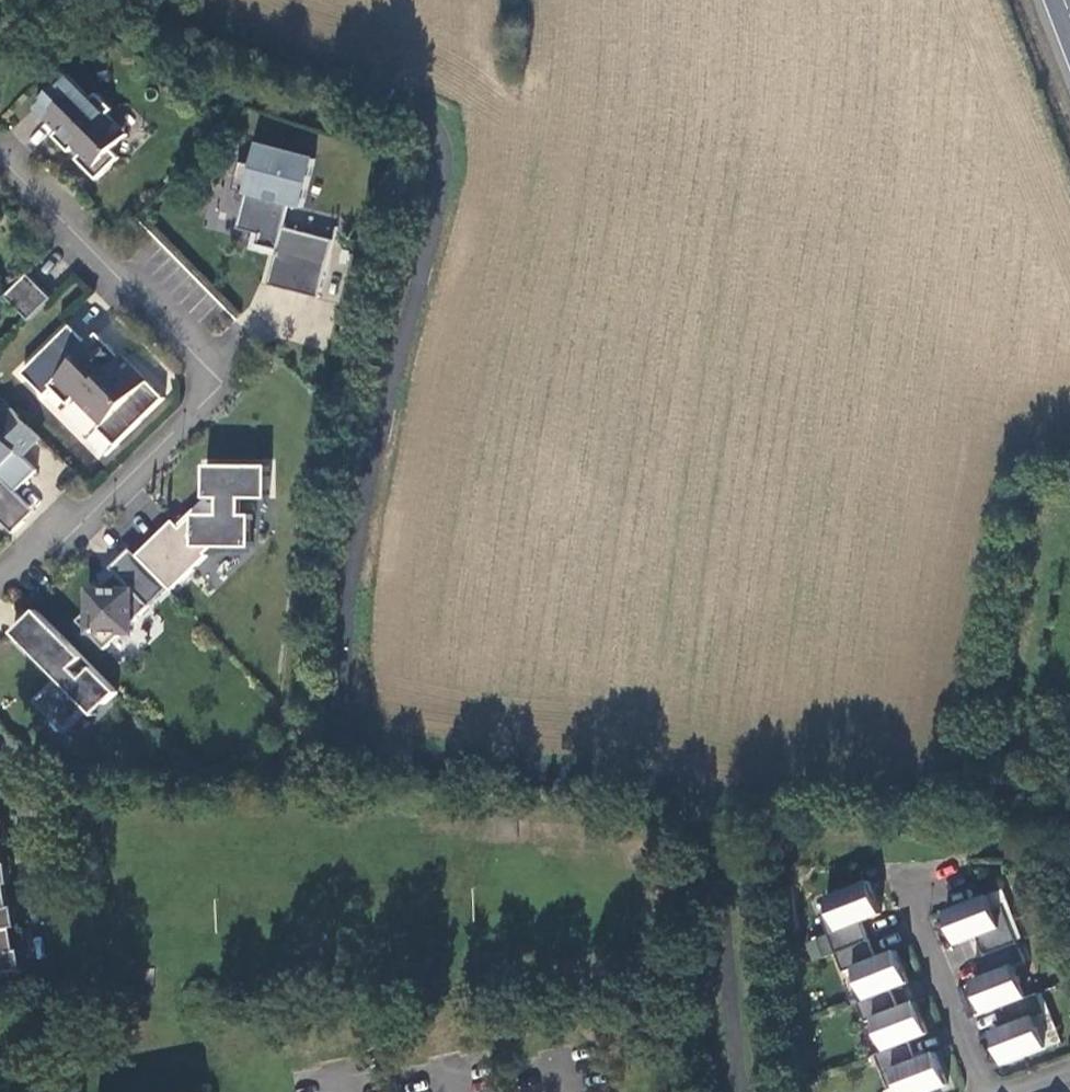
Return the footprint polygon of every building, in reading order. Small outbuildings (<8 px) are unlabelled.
[(69,75),(36,108),(40,112),(60,132),(55,137),(71,152),(75,148),(83,155),(77,160),(98,180),(120,158),(112,151),(128,135),(108,115),(114,110),(98,94),(93,100),(69,75)] [(242,162),(235,190),(247,193),(238,229),(261,235),(258,245),(278,250),(269,286),(320,299),(335,241),(285,228),(291,205),(303,208),(316,160),(260,145),(255,165),(242,162)] [(28,273),(5,297),(17,309),(41,286),(28,273)] [(41,286),(17,309),(30,321),(53,298),(41,286)] [(71,326),(23,374),(47,397),(54,390),(69,405),(76,398),(103,425),(99,429),(117,447),(166,399),(123,356),(118,361),(111,354),(115,350),(98,334),(88,343),(71,326)] [(12,409),(0,420),(0,470),(18,452),(23,458),(42,439),(12,409)] [(268,497),(268,465),(205,465),(205,497),(219,498),(219,514),(194,513),(180,528),(172,520),(136,555),(167,587),(171,591),(206,556),(205,554),(211,548),(251,548),(251,514),(241,514),(241,497),(268,497)] [(0,515),(0,520),(13,534),(25,522),(20,517),(31,507),(0,476),(0,515)] [(136,555),(129,548),(110,568),(115,574),(102,586),(100,588),(88,589),(88,609),(77,621),(105,649),(122,632),(132,633),(132,623),(167,587),(136,555)] [(97,581),(88,589),(100,588),(102,586),(97,581)] [(37,610),(14,633),(59,679),(36,702),(50,717),(52,714),(66,728),(87,707),(95,716),(96,715),(95,714),(118,693),(37,610)] [(25,970),(22,949),(18,950),(15,927),(19,927),(16,906),(12,906),(9,884),(13,883),(10,863),(6,863),(3,841),(7,840),(5,819),(0,820),(0,817),(0,973),(25,970)] [(827,899),(833,915),(823,918),(844,973),(855,969),(867,1000),(859,1003),(866,1023),(875,1019),(887,1051),(876,1055),(890,1090),(900,1086),(903,1091),(932,1091),(948,1086),(936,1053),(917,1060),(910,1042),(929,1035),(916,1002),(899,1009),(892,990),(909,984),(896,952),(877,959),(869,941),(862,922),(881,915),(869,883),(827,899)] [(946,913),(959,945),(978,938),(992,974),(973,982),(986,1014),(1005,1007),(1012,1025),(993,1033),(1006,1065),(1047,1049),(1035,1018),(1045,1013),(1038,994),(1027,998),(1015,967),(1026,963),(1018,943),(1004,908),(994,912),(988,896),(946,913)] [(808,938),(809,957),(829,956),(828,937),(808,938)]
